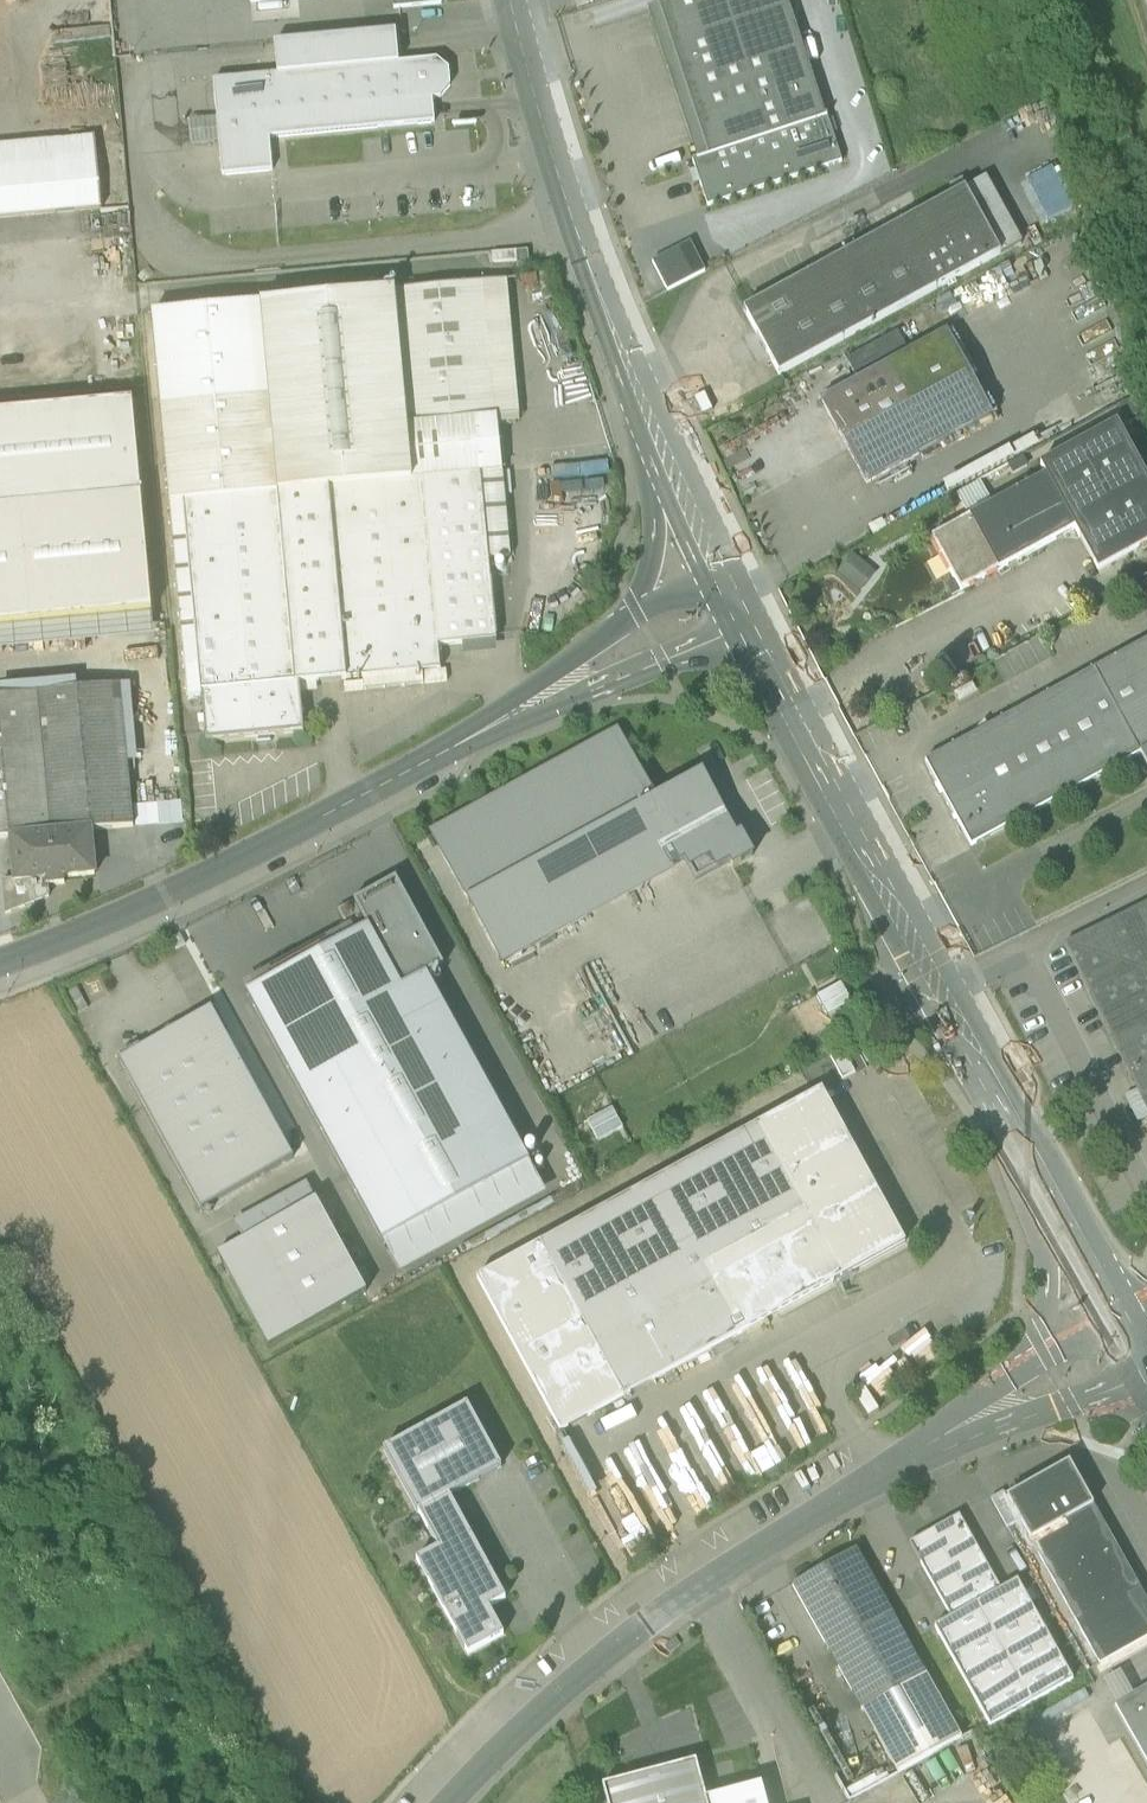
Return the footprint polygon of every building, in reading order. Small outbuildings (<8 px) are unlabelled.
[(394,9),(442,5),(442,0),(394,0),(394,9)] [(709,156),(825,118),(789,8),(786,0),(678,0),(659,6),(709,156)] [(789,8),(825,118),(827,117),(852,108),(816,0),(813,0),(789,8)] [(648,10),(697,160),(709,156),(659,6),(648,10)] [(220,143),(223,176),(273,171),(270,138),(435,123),(433,100),(441,99),(451,87),(449,70),(438,61),(400,64),(398,48),(397,33),(276,44),(277,59),(278,75),(214,81),(218,119),(190,122),(192,145),(220,143)] [(827,117),(825,118),(709,156),(697,160),(693,161),(708,207),(842,163),(827,117)] [(98,162),(96,139),(0,148),(0,171),(98,162)] [(103,210),(98,162),(0,171),(0,220),(103,210)] [(1074,209),(1063,189),(1051,167),(1026,181),(1049,223),(1074,209)] [(1022,243),(987,178),(966,190),(1002,255),(1022,243)] [(1063,189),(1074,209),(1084,203),(1077,181),(1063,189)] [(780,376),(1002,255),(966,190),(745,311),(780,376)] [(653,262),(667,291),(705,272),(691,243),(653,262)] [(517,252),(518,271),(530,270),(529,251),(517,252)] [(483,283),(396,291),(153,314),(171,503),(189,700),(203,699),(207,742),(305,733),(300,684),(364,678),(365,690),(424,685),(423,673),(442,671),(439,647),(463,645),(496,642),(497,642),(490,560),(511,558),(503,472),(482,474),(424,480),(413,481),(408,426),(409,426),(477,420),(496,418),(519,416),(510,314),(486,316),(483,283)] [(130,317),(92,321),(98,382),(136,379),(130,317)] [(822,402),(868,485),(921,456),(993,417),(947,333),(910,354),(859,381),(822,402)] [(848,361),(859,381),(910,354),(899,333),(848,361)] [(142,496),(134,402),(0,414),(0,509),(142,496)] [(1047,477),(1075,530),(1099,573),(1146,546),(1146,479),(1117,425),(1041,467),(1047,477)] [(1033,437),(1010,450),(1016,461),(1023,458),(1040,448),(1033,437)] [(1008,466),(1016,461),(1010,450),(944,486),(950,498),(956,494),(980,481),(1008,466)] [(1029,467),(1023,458),(1016,461),(1008,466),(1013,475),(1029,467)] [(999,572),(1075,530),(1047,477),(994,506),(970,519),(987,550),(999,572)] [(994,506),(980,481),(956,494),(970,519),(994,506)] [(0,509),(0,628),(153,614),(142,496),(0,509)] [(961,593),(985,579),(973,558),(987,550),(970,519),(932,540),(961,593)] [(999,572),(987,550),(973,558),(985,579),(999,572)] [(837,574),(854,589),(871,569),(854,555),(837,574)] [(877,574),(871,569),(854,589),(861,594),(877,574)] [(0,628),(0,654),(156,639),(153,614),(0,628)] [(1141,755),(1146,751),(1146,642),(1095,670),(964,742),(926,762),(972,847),(1010,826),(1141,755)] [(12,839),(92,831),(134,827),(121,685),(0,697),(0,840),(12,839)] [(639,809),(655,800),(620,734),(453,826),(489,892),(639,809)] [(737,840),(702,775),(656,801),(655,800),(639,809),(672,869),(685,861),(706,849),(718,870),(731,863),(733,868),(753,857),(743,837),(737,840)] [(136,800),(139,833),(166,830),(163,797),(136,800)] [(672,869),(639,809),(489,892),(521,951),(672,869)] [(489,892),(453,826),(432,837),(500,962),(521,951),(489,892)] [(16,881),(16,883),(66,879),(96,876),(92,831),(12,839),(16,881)] [(718,870),(706,849),(685,861),(696,882),(718,870)] [(4,882),(7,915),(50,897),(49,886),(66,884),(66,879),(16,883),(16,881),(4,882)] [(397,879),(354,903),(368,928),(401,990),(427,976),(444,967),(397,879)] [(351,937),(368,928),(354,903),(338,911),(351,937)] [(1065,945),(1137,1091),(1125,1097),(1138,1122),(1146,1118),(1146,904),(1065,945)] [(530,1164),(427,976),(401,990),(368,928),(351,937),(247,994),(383,1244),(530,1164)] [(842,984),(816,997),(827,1018),(853,1004),(842,984)] [(212,1010),(120,1059),(203,1209),(294,1160),(212,1010)] [(842,1050),(830,1057),(843,1080),(855,1073),(842,1050)] [(478,1279),(562,1432),(906,1244),(823,1091),(478,1279)] [(588,1122),(594,1132),(619,1118),(613,1108),(588,1122)] [(624,1129),(619,1118),(594,1132),(599,1142),(624,1129)] [(530,1164),(383,1244),(400,1276),(547,1194),(530,1164)] [(234,1224),(243,1240),(317,1200),(307,1184),(234,1224)] [(243,1240),(218,1253),(269,1347),(366,1293),(317,1200),(243,1240)] [(502,1468),(467,1405),(384,1451),(418,1513),(449,1496),(502,1468)] [(1069,1464),(1056,1471),(1067,1491),(1080,1484),(1069,1464)] [(1093,1507),(1080,1484),(1067,1491),(1056,1471),(1007,1499),(1020,1521),(1031,1541),(1093,1507)] [(991,1499),(1008,1528),(1020,1521),(1007,1499),(1004,1492),(991,1499)] [(506,1599),(449,1496),(418,1513),(438,1549),(417,1561),(469,1655),(504,1636),(489,1608),(506,1599)] [(1031,1541),(1078,1624),(1140,1589),(1093,1507),(1031,1541)] [(910,1544),(952,1618),(1001,1591),(960,1516),(910,1544)] [(793,1586),(863,1712),(927,1676),(856,1550),(793,1586)] [(1018,1581),(1001,1591),(952,1618),(935,1628),(991,1727),(1074,1681),(1018,1581)] [(1140,1589),(1078,1624),(1101,1665),(1146,1639),(1146,1603),(1140,1589)] [(927,1676),(863,1712),(898,1774),(962,1739),(927,1676)] [(1116,1706),(1146,1762),(1146,1688),(1116,1706)] [(603,1786),(608,1802),(707,1802),(706,1799),(696,1762),(603,1786)] [(762,1785),(706,1799),(707,1802),(767,1802),(762,1785)]
